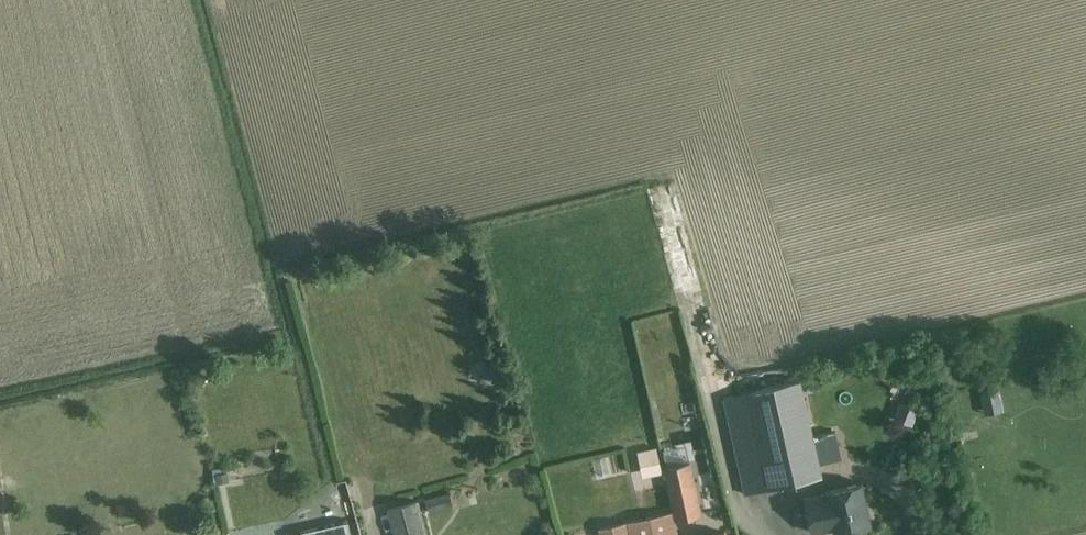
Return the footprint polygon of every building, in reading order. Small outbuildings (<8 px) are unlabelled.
[(740,396),(726,399),(748,493),(822,476),(800,382),(782,386),(779,374),(737,384),(740,396)] [(1000,390),(982,394),(986,413),(1005,409),(1000,390)] [(901,403),(895,418),(911,425),(918,409),(901,403)] [(657,447),(637,452),(640,465),(660,461),(657,447)] [(691,463),(663,469),(673,511),(675,521),(703,514),(691,463)] [(222,468),(213,469),(215,481),(217,480),(218,482),(229,481),(227,471),(223,472),(222,468)] [(872,526),(862,483),(827,490),(827,493),(805,498),(812,532),(844,526),(845,532),(872,526)] [(455,507),(451,492),(427,499),(431,514),(455,507)] [(419,502),(390,510),(397,534),(428,534),(419,502)] [(601,527),(603,534),(678,534),(675,521),(673,511),(628,521),(601,527)] [(301,532),(302,534),(352,534),(349,521),(301,532)]
